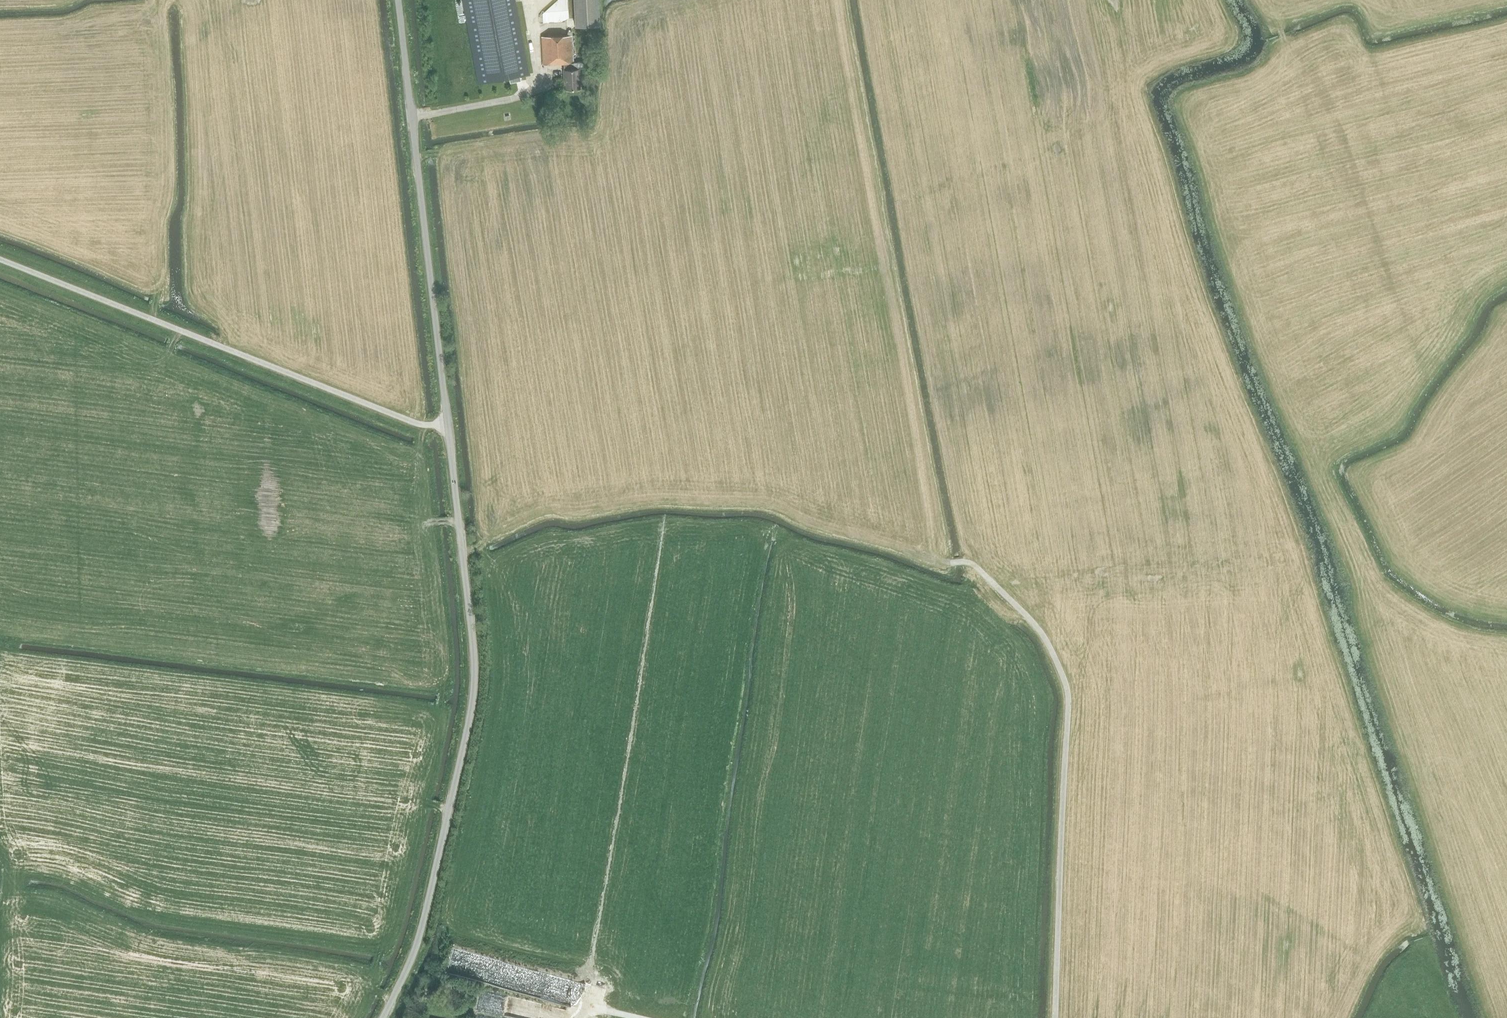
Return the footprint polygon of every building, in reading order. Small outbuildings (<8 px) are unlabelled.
[(514,0),(463,0),(475,65),(503,59),(504,65),(515,63),(514,57),(524,55),(514,0)] [(600,25),(599,0),(573,0),(574,26),(600,25)] [(542,36),(543,64),(563,63),(563,69),(564,89),(580,88),(579,68),(577,68),(577,62),(574,62),(573,35),(542,36)]
